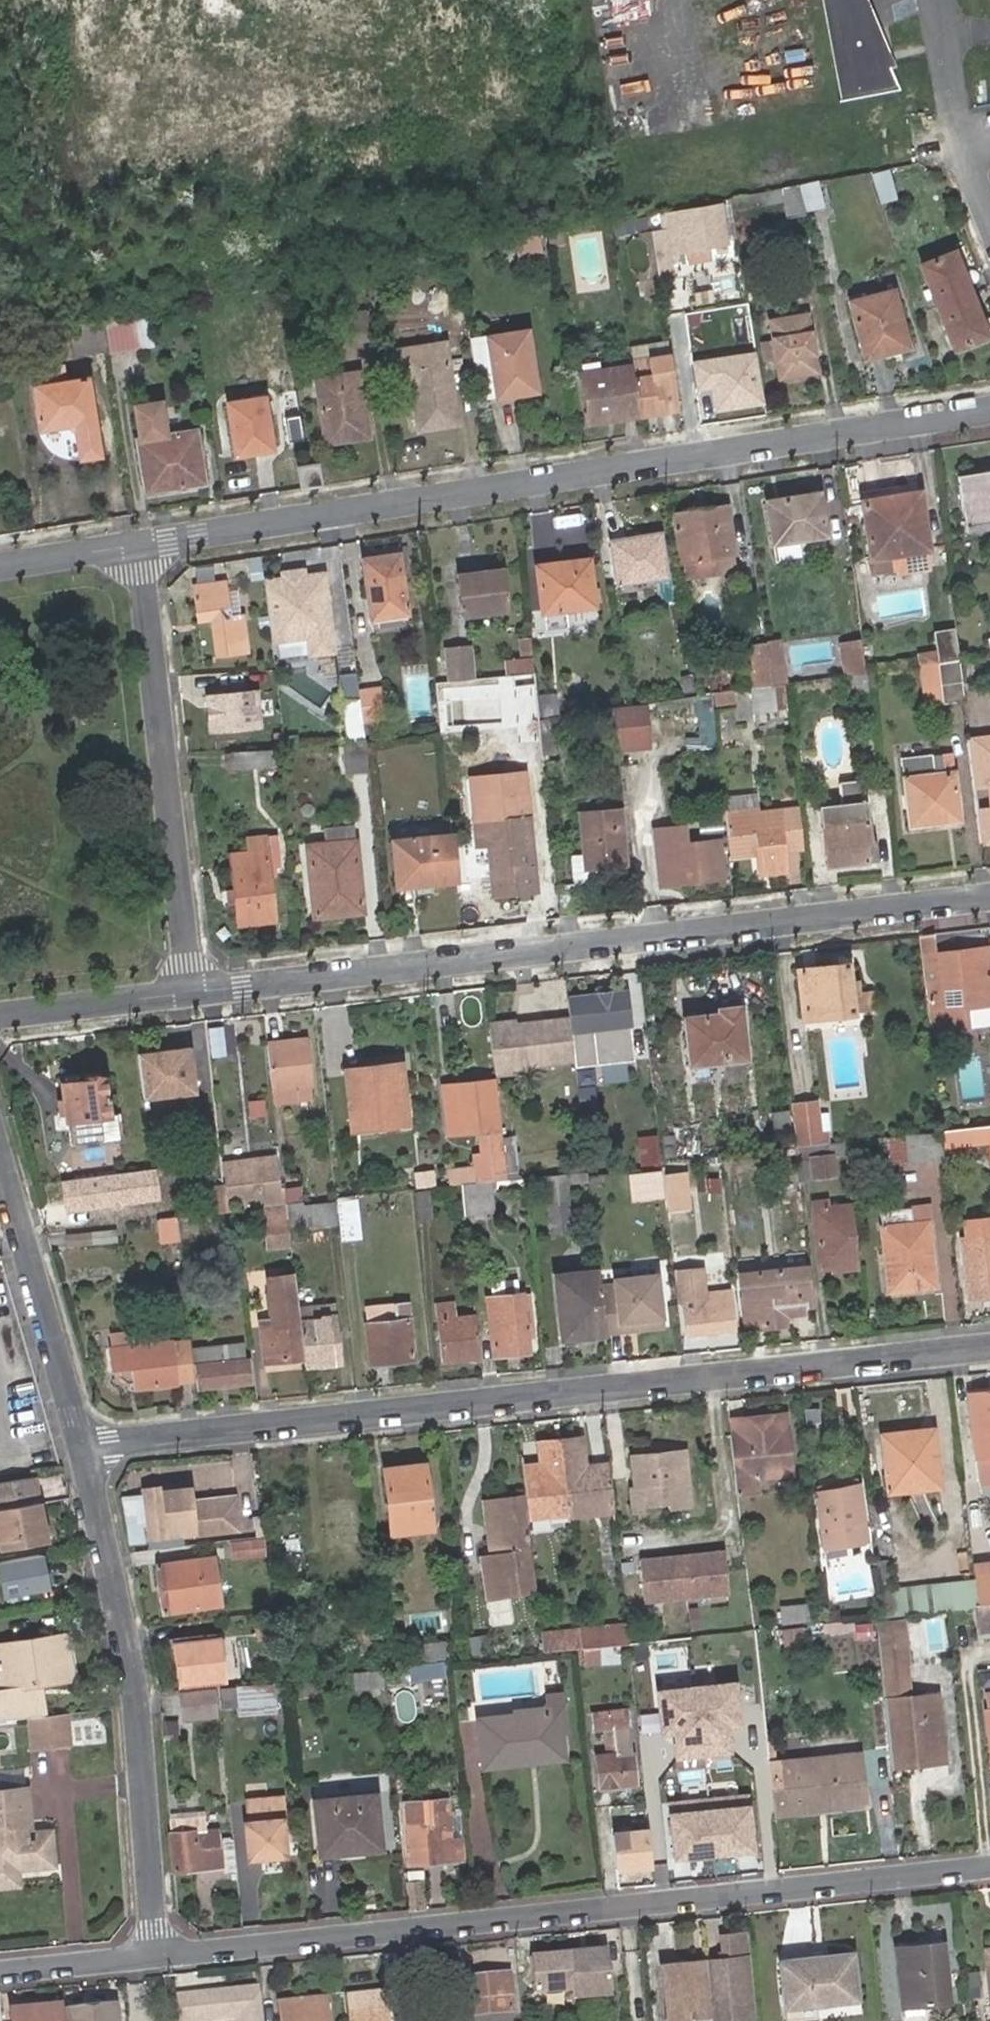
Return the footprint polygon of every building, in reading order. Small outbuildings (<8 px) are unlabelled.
[(845,100),(831,27),(826,0),(821,0),(840,102),(845,100)] [(831,27),(850,23),(852,37),(875,33),(861,0),(826,0),(831,27)] [(875,33),(890,68),(896,68),(867,0),(861,0),(875,33)] [(831,27),(845,100),(899,90),(890,68),(875,33),(852,37),(850,23),(831,27)] [(888,168),(872,172),(878,199),(894,196),(888,168)] [(816,182),(798,186),(804,210),(822,205),(816,182)] [(804,210),(798,184),(791,185),(767,190),(769,203),(783,200),(786,217),(805,214),(804,210)] [(769,203),(767,190),(730,198),(731,209),(769,203)] [(667,249),(654,251),(659,280),(676,277),(670,247),(686,245),(687,251),(728,243),(720,206),(661,215),(667,249)] [(657,233),(651,234),(654,251),(667,249),(661,215),(654,216),(657,233)] [(540,237),(517,241),(521,261),(544,256),(540,237)] [(922,266),(939,305),(971,293),(953,253),(922,266)] [(730,268),(706,271),(709,288),(732,285),(730,268)] [(711,289),(691,292),(693,308),(713,305),(711,289)] [(848,299),(861,352),(882,346),(906,340),(892,290),(848,299)] [(939,305),(960,348),(989,334),(989,333),(971,293),(939,305)] [(370,339),(366,309),(348,311),(352,341),(370,339)] [(103,318),(108,350),(108,353),(150,346),(145,311),(103,318)] [(795,368),(815,365),(807,315),(771,322),(780,379),(796,377),(795,368)] [(108,350),(103,318),(68,323),(74,356),(108,350)] [(525,332),(486,338),(495,398),(535,391),(525,332)] [(486,338),(468,341),(478,400),(495,398),(486,338)] [(398,353),(406,412),(443,405),(436,346),(398,353)] [(882,346),(861,352),(863,359),(884,354),(882,346)] [(711,386),(713,405),(763,402),(760,348),(693,353),(696,387),(711,386)] [(630,363),(630,357),(599,360),(598,351),(580,354),(582,374),(631,368),(630,363)] [(671,357),(650,360),(651,367),(672,365),(671,357)] [(650,360),(630,363),(631,368),(638,416),(679,411),(672,365),(651,367),(650,360)] [(816,373),(815,365),(795,368),(796,377),(816,373)] [(631,368),(582,374),(590,423),(638,416),(631,368)] [(344,437),(345,441),(366,438),(356,373),(315,379),(323,440),(344,437)] [(106,455),(94,376),(39,384),(45,429),(70,426),(81,432),(84,458),(106,455)] [(272,451),(265,399),(228,405),(237,456),(272,451)] [(140,439),(136,440),(143,484),(179,479),(180,488),(204,485),(196,431),(184,433),(176,434),(164,436),(159,403),(135,407),(140,439)] [(324,445),(345,441),(344,437),(323,440),(324,445)] [(979,528),(978,522),(989,520),(989,468),(958,473),(965,530),(979,528)] [(179,479),(143,484),(145,493),(180,488),(179,479)] [(858,490),(859,499),(895,495),(894,484),(858,490)] [(818,492),(804,494),(765,499),(770,543),(824,534),(818,497),(818,492)] [(859,499),(867,556),(869,568),(897,565),(897,571),(927,567),(924,548),(926,548),(918,492),(895,495),(859,499)] [(681,559),(733,551),(727,505),(674,513),(681,559)] [(979,528),(989,526),(989,520),(978,522),(979,528)] [(615,583),(634,581),(666,576),(660,532),(639,535),(639,541),(610,544),(615,583)] [(736,570),(733,551),(681,559),(683,578),(736,570)] [(405,614),(397,555),(360,559),(368,619),(405,614)] [(587,560),(567,562),(568,568),(588,565),(587,560)] [(568,568),(567,562),(536,566),(541,612),(593,605),(588,565),(568,568)] [(474,571),(456,574),(462,615),(505,608),(499,569),(474,574),(474,571)] [(303,571),(284,573),(285,579),(303,577),(303,571)] [(285,579),(263,582),(270,640),(308,635),(308,638),(330,635),(322,574),(303,577),(285,579)] [(636,590),(634,581),(615,583),(616,593),(636,590)] [(210,623),(215,660),(249,656),(244,616),(230,619),(225,583),(192,585),(196,624),(210,623)] [(230,610),(242,609),(240,587),(229,588),(230,610)] [(923,665),(936,663),(940,662),(955,660),(951,632),(933,634),(935,653),(920,655),(921,665),(923,665)] [(330,635),(308,638),(311,653),(332,650),(330,635)] [(531,648),(530,638),(517,639),(520,654),(506,657),(508,672),(533,669),(532,657),(531,648)] [(780,639),(766,641),(770,665),(783,663),(780,639)] [(844,675),(862,673),(858,642),(840,644),(844,675)] [(765,643),(739,647),(745,687),(770,683),(765,643)] [(445,648),(446,656),(449,680),(461,678),(468,678),(471,677),(467,646),(445,648)] [(955,660),(940,662),(945,700),(963,698),(958,660),(955,660)] [(936,663),(923,665),(928,702),(945,700),(940,662),(936,663)] [(736,663),(694,669),(698,693),(739,687),(736,663)] [(844,675),(842,676),(844,691),(864,688),(862,673),(844,675)] [(681,678),(683,690),(693,689),(691,676),(681,678)] [(773,688),(775,710),(786,709),(783,687),(773,688)] [(775,710),(773,688),(749,690),(751,713),(775,710)] [(378,689),(358,690),(358,697),(361,720),(381,718),(378,689)] [(256,691),(206,695),(208,730),(259,726),(256,691)] [(732,692),(713,694),(715,705),(733,703),(732,692)] [(549,695),(536,696),(537,700),(538,714),(550,712),(549,695)] [(344,726),(362,724),(361,720),(358,697),(342,699),(344,726)] [(629,703),(615,705),(620,750),(648,747),(645,715),(630,716),(629,703)] [(367,769),(364,742),(342,744),(344,772),(367,769)] [(272,749),(230,752),(230,770),(273,767),(272,749)] [(936,812),(957,810),(952,771),(951,771),(940,773),(938,754),(938,753),(900,758),(907,825),(937,821),(936,812)] [(949,753),(938,754),(940,773),(951,771),(949,753)] [(522,773),(469,779),(475,845),(488,843),(493,893),(534,888),(522,773)] [(862,840),(866,840),(862,803),(859,779),(839,782),(842,805),(819,808),(824,866),(864,861),(862,840)] [(754,794),(721,800),(723,814),(756,810),(754,794)] [(621,806),(577,810),(581,855),(571,855),(573,876),(587,874),(586,870),(591,869),(594,872),(604,871),(606,868),(627,866),(621,806)] [(801,848),(797,806),(778,808),(783,850),(801,848)] [(756,810),(723,814),(727,856),(754,852),(756,873),(785,870),(783,850),(778,808),(756,810)] [(958,819),(957,810),(936,812),(937,821),(958,819)] [(976,812),(981,845),(989,844),(989,811),(976,812)] [(353,827),(323,830),(324,844),(354,842),(353,827)] [(264,836),(268,869),(280,868),(277,835),(264,836)] [(454,878),(449,835),(392,839),(397,885),(454,878)] [(230,854),(237,924),(273,920),(268,869),(264,836),(247,838),(248,852),(230,854)] [(876,838),(866,840),(862,840),(864,861),(879,858),(876,838)] [(680,843),(684,880),(721,877),(717,840),(680,843)] [(337,905),(360,904),(354,842),(324,844),(306,846),(312,916),(338,913),(337,905)] [(361,911),(360,904),(337,905),(338,913),(361,911)] [(932,933),(918,935),(921,955),(934,953),(932,933)] [(929,1029),(989,1022),(989,969),(987,947),(921,955),(929,1029)] [(798,970),(805,1017),(861,1011),(874,1009),(872,992),(859,993),(859,990),(850,992),(846,964),(798,970)] [(580,1027),(582,1050),(632,1044),(625,987),(581,992),(582,997),(569,1000),(572,1028),(580,1027)] [(684,1018),(688,1063),(746,1058),(740,1006),(719,1007),(719,1015),(684,1018)] [(568,1018),(553,1019),(557,1061),(572,1060),(568,1018)] [(516,1024),(489,1027),(493,1068),(524,1065),(557,1061),(553,1019),(516,1024)] [(575,1051),(582,1050),(580,1027),(572,1028),(575,1051)] [(304,1039),(266,1043),(272,1089),(294,1086),(309,1084),(304,1039)] [(135,1046),(138,1096),(200,1092),(197,1043),(135,1046)] [(400,1063),(369,1066),(370,1075),(401,1071),(400,1063)] [(524,1065),(493,1068),(494,1073),(524,1070),(524,1065)] [(345,1068),(351,1119),(373,1118),(374,1126),(406,1123),(401,1071),(370,1075),(369,1066),(345,1068)] [(67,1141),(99,1137),(97,1114),(107,1113),(102,1075),(60,1080),(62,1097),(65,1117),(67,1141)] [(492,1077),(475,1079),(475,1086),(492,1083),(492,1077)] [(475,1086),(475,1079),(441,1083),(447,1131),(487,1128),(491,1170),(501,1169),(498,1138),(492,1083),(475,1086)] [(309,1084),(294,1086),(294,1098),(311,1095),(309,1084)] [(57,1118),(65,1117),(62,1097),(56,1098),(57,1118)] [(261,1100),(248,1101),(249,1116),(263,1115),(261,1100)] [(794,1105),(799,1146),(828,1142),(827,1130),(819,1131),(817,1115),(816,1103),(794,1105)] [(791,1142),(788,1110),(773,1112),(777,1143),(791,1142)] [(97,1114),(99,1137),(116,1136),(113,1112),(107,1113),(97,1114)] [(825,1113),(817,1115),(819,1131),(827,1130),(825,1113)] [(373,1118),(351,1119),(352,1129),(374,1126),(373,1118)] [(941,1130),(943,1148),(945,1147),(958,1146),(989,1141),(989,1157),(989,1124),(941,1130)] [(943,1148),(941,1130),(918,1132),(920,1159),(944,1157),(943,1148)] [(918,1132),(888,1136),(892,1163),(920,1159),(918,1132)] [(673,1134),(662,1136),(664,1156),(675,1155),(673,1134)] [(655,1135),(636,1137),(639,1165),(658,1163),(655,1135)] [(512,1136),(501,1137),(505,1177),(517,1176),(512,1136)] [(799,1148),(795,1149),(798,1180),(816,1178),(816,1173),(836,1171),(832,1157),(846,1156),(845,1143),(829,1145),(799,1148)] [(958,1146),(945,1147),(947,1166),(960,1164),(958,1146)] [(244,1193),(246,1209),(261,1207),(283,1205),(285,1204),(284,1187),(279,1188),(275,1156),(224,1160),(227,1194),(244,1193)] [(432,1159),(414,1161),(415,1172),(433,1170),(432,1159)] [(683,1163),(663,1165),(667,1199),(670,1199),(671,1209),(686,1207),(685,1197),(687,1197),(683,1163)] [(476,1167),(448,1170),(450,1185),(459,1185),(466,1184),(477,1182),(476,1167)] [(545,1203),(549,1233),(570,1231),(566,1201),(568,1201),(565,1174),(542,1176),(545,1203)] [(660,1174),(630,1177),(633,1202),(662,1198),(660,1174)] [(320,1181),(302,1183),(304,1198),(322,1195),(320,1181)] [(466,1184),(459,1185),(462,1209),(463,1215),(492,1211),(491,1206),(489,1181),(477,1182),(466,1184)] [(302,1183),(288,1184),(289,1199),(304,1198),(302,1183)] [(224,1184),(210,1185),(213,1212),(226,1211),(224,1184)] [(157,1219),(161,1218),(158,1189),(121,1193),(122,1205),(101,1206),(97,1196),(63,1199),(69,1223),(123,1217),(124,1222),(157,1219)] [(427,1191),(414,1192),(418,1219),(430,1217),(427,1191)] [(354,1200),(338,1201),(343,1241),(359,1239),(354,1200)] [(819,1267),(832,1266),(858,1262),(852,1206),(828,1209),(827,1201),(812,1202),(819,1267)] [(291,1203),(285,1204),(287,1218),(305,1216),(305,1229),(336,1226),(333,1203),(292,1208),(291,1203)] [(283,1205),(261,1207),(262,1219),(285,1217),(283,1205)] [(927,1206),(910,1208),(910,1224),(928,1221),(927,1206)] [(880,1211),(889,1291),(935,1287),(928,1221),(910,1224),(910,1208),(880,1211)] [(161,1218),(157,1219),(160,1242),(179,1240),(176,1216),(161,1218)] [(285,1219),(285,1217),(262,1219),(265,1247),(288,1246),(285,1219)] [(989,1279),(989,1220),(959,1223),(966,1296),(986,1294),(984,1279),(989,1279)] [(114,1229),(65,1234),(65,1247),(115,1243),(114,1229)] [(791,1254),(793,1269),(805,1267),(803,1253),(791,1254)] [(833,1274),(859,1271),(858,1262),(832,1266),(833,1274)] [(805,1267),(793,1269),(741,1275),(746,1329),(783,1323),(782,1314),(801,1312),(800,1306),(799,1296),(808,1294),(805,1267)] [(600,1292),(598,1271),(554,1276),(558,1320),(571,1318),(573,1337),(605,1333),(600,1292)] [(616,1291),(600,1292),(605,1333),(622,1332),(621,1321),(662,1317),(657,1275),(614,1279),(616,1291)] [(300,1325),(294,1277),(269,1280),(270,1294),(274,1327),(260,1329),(264,1366),(300,1361),(296,1325),(300,1325)] [(490,1283),(491,1297),(518,1295),(516,1280),(490,1283)] [(703,1284),(704,1294),(725,1291),(724,1281),(703,1284)] [(703,1284),(685,1286),(679,1286),(685,1335),(735,1329),(731,1290),(725,1291),(704,1294),(703,1284)] [(259,1319),(260,1329),(274,1327),(270,1294),(263,1295),(265,1318),(259,1319)] [(532,1333),(531,1321),(526,1322),(523,1294),(518,1295),(491,1297),(490,1297),(496,1354),(530,1351),(527,1334),(532,1333)] [(799,1296),(800,1306),(810,1306),(808,1294),(799,1296)] [(397,1322),(366,1326),(371,1364),(412,1359),(406,1303),(395,1304),(397,1322)] [(480,1357),(475,1317),(453,1319),(452,1303),(435,1305),(443,1361),(480,1357)] [(300,1330),(304,1367),(327,1363),(326,1356),(342,1355),(337,1312),(319,1314),(322,1328),(308,1329),(300,1330)] [(307,1315),(308,1329),(322,1328),(319,1314),(307,1315)] [(621,1321),(622,1332),(663,1327),(662,1317),(621,1321)] [(571,1318),(558,1320),(560,1339),(573,1337),(571,1318)] [(131,1348),(155,1345),(153,1334),(129,1337),(131,1348)] [(194,1364),(191,1341),(155,1345),(131,1348),(129,1337),(118,1337),(118,1348),(110,1350),(113,1373),(118,1373),(119,1379),(128,1385),(135,1385),(135,1390),(196,1384),(194,1367),(194,1364)] [(242,1343),(192,1349),(194,1364),(194,1367),(197,1367),(222,1364),(220,1354),(231,1352),(232,1363),(244,1361),(242,1343)] [(199,1389),(251,1383),(248,1360),(244,1361),(232,1363),(231,1352),(220,1354),(222,1364),(197,1367),(199,1383),(199,1389)] [(326,1356),(327,1363),(342,1361),(342,1355),(326,1356)] [(969,1393),(975,1455),(978,1483),(989,1482),(989,1391),(969,1393)] [(730,1433),(737,1494),(758,1492),(756,1477),(793,1473),(789,1434),(787,1414),(747,1418),(748,1432),(730,1433)] [(747,1418),(729,1420),(730,1433),(748,1432),(747,1418)] [(932,1430),(901,1433),(903,1443),(934,1440),(932,1430)] [(903,1443),(901,1433),(879,1435),(884,1491),(938,1485),(934,1440),(903,1443)] [(566,1504),(567,1510),(595,1508),(595,1512),(612,1511),(607,1466),(584,1468),(581,1440),(560,1442),(566,1504)] [(566,1504),(560,1442),(538,1443),(540,1461),(541,1476),(536,1477),(535,1462),(521,1463),(526,1509),(566,1504)] [(684,1452),(631,1457),(634,1490),(629,1490),(631,1511),(642,1510),(642,1505),(667,1503),(668,1507),(689,1505),(684,1452)] [(389,1532),(430,1528),(424,1465),(383,1469),(389,1532)] [(34,1475),(9,1480),(0,1482),(0,1510),(38,1503),(34,1475)] [(816,1490),(857,1485),(857,1479),(816,1484),(816,1490)] [(863,1540),(857,1485),(816,1490),(821,1545),(863,1540)] [(167,1536),(184,1534),(186,1534),(237,1529),(233,1500),(184,1504),(183,1486),(162,1488),(142,1490),(143,1496),(145,1514),(145,1521),(147,1538),(167,1536)] [(143,1496),(124,1498),(131,1539),(141,1538),(138,1522),(145,1521),(145,1514),(143,1496)] [(523,1497),(500,1499),(501,1508),(524,1505),(523,1497)] [(501,1508),(500,1499),(481,1502),(489,1555),(478,1557),(483,1596),(508,1593),(505,1570),(520,1569),(530,1568),(529,1566),(524,1509),(524,1505),(501,1508)] [(38,1503),(0,1510),(0,1546),(37,1539),(35,1521),(41,1519),(38,1503)] [(44,1538),(41,1519),(35,1521),(37,1539),(44,1538)] [(888,1525),(872,1526),(875,1559),(886,1558),(891,1557),(888,1525)] [(168,1546),(186,1544),(184,1536),(184,1534),(167,1536),(147,1538),(148,1548),(168,1546)] [(236,1559),(267,1555),(265,1538),(235,1542),(236,1559)] [(642,1600),(727,1592),(723,1545),(638,1553),(642,1600)] [(0,1555),(0,1591),(47,1588),(44,1551),(0,1555)] [(195,1560),(155,1566),(161,1612),(211,1605),(216,1605),(211,1558),(206,1559),(195,1560)] [(976,1572),(989,1570),(989,1564),(989,1559),(974,1562),(976,1572)] [(505,1570),(508,1593),(532,1590),(530,1568),(520,1569),(505,1570)] [(976,1572),(979,1603),(989,1602),(989,1570),(976,1572)] [(973,1578),(873,1589),(876,1614),(908,1611),(910,1611),(976,1604),(973,1578)] [(493,1622),(517,1617),(512,1593),(488,1598),(493,1622)] [(779,1605),(780,1621),(806,1619),(805,1603),(779,1605)] [(975,1607),(977,1630),(989,1629),(989,1625),(989,1621),(989,1605),(975,1607)] [(881,1697),(889,1765),(939,1759),(931,1691),(899,1695),(896,1665),(906,1664),(901,1620),(875,1623),(880,1666),(883,1696),(881,1697)] [(869,1622),(851,1624),(853,1639),(870,1637),(869,1622)] [(624,1623),(578,1628),(580,1647),(627,1642),(624,1623)] [(578,1628),(539,1633),(541,1652),(576,1648),(580,1647),(578,1628)] [(484,1634),(467,1637),(470,1653),(488,1650),(484,1634)] [(42,1713),(40,1698),(38,1698),(36,1683),(71,1678),(65,1636),(0,1646),(0,1675),(2,1687),(0,1688),(0,1717),(42,1713)] [(174,1642),(175,1651),(184,1650),(186,1667),(177,1667),(179,1686),(223,1681),(219,1638),(174,1642)] [(660,1639),(627,1642),(628,1660),(662,1657),(660,1639)] [(415,1662),(447,1658),(445,1643),(411,1645),(412,1662),(415,1662)] [(615,1645),(583,1650),(584,1664),(617,1661),(615,1645)] [(184,1650),(175,1651),(177,1667),(186,1667),(184,1650)] [(380,1669),(382,1686),(417,1682),(415,1665),(380,1669)] [(353,1674),(353,1686),(380,1684),(379,1671),(353,1674)] [(732,1679),(650,1688),(655,1734),(668,1732),(670,1750),(725,1744),(723,1726),(736,1724),(732,1679)] [(217,1689),(219,1708),(234,1707),(232,1688),(217,1689)] [(213,1715),(210,1690),(177,1694),(180,1719),(213,1715)] [(931,1691),(939,1759),(945,1759),(937,1691),(931,1691)] [(275,1699),(236,1701),(237,1713),(276,1712),(275,1699)] [(561,1701),(481,1708),(486,1754),(566,1746),(561,1701)] [(598,1704),(600,1713),(616,1711),(616,1702),(598,1704)] [(616,1711),(600,1713),(590,1714),(592,1731),(611,1729),(614,1755),(595,1757),(597,1788),(634,1784),(631,1747),(627,1747),(624,1710),(616,1711)] [(64,1712),(33,1716),(27,1717),(31,1748),(35,1747),(67,1745),(64,1712)] [(176,1721),(163,1722),(165,1738),(178,1737),(176,1721)] [(813,1801),(864,1795),(860,1753),(809,1758),(811,1770),(782,1773),(781,1760),(768,1762),(773,1814),(813,1810),(813,1801)] [(811,1770),(809,1758),(781,1760),(782,1773),(811,1770)] [(15,1865),(14,1850),(51,1846),(48,1812),(26,1814),(23,1770),(0,1772),(0,1867),(15,1865)] [(379,1847),(372,1792),(312,1797),(316,1844),(360,1839),(361,1849),(379,1847)] [(410,1803),(409,1793),(399,1795),(399,1804),(410,1803)] [(865,1805),(864,1795),(813,1801),(813,1810),(865,1805)] [(278,1802),(266,1803),(268,1820),(280,1818),(278,1802)] [(243,1822),(246,1851),(262,1850),(263,1857),(282,1855),(280,1818),(268,1820),(266,1803),(245,1804),(247,1822),(243,1822)] [(747,1804),(665,1811),(669,1860),(751,1853),(747,1804)] [(448,1844),(445,1811),(400,1815),(406,1866),(462,1860),(460,1842),(448,1844)] [(190,1831),(205,1830),(204,1816),(189,1817),(190,1831)] [(169,1818),(170,1834),(190,1831),(189,1817),(169,1818)] [(646,1826),(612,1831),(617,1871),(651,1866),(646,1826)] [(173,1868),(173,1871),(219,1867),(216,1841),(215,1829),(205,1830),(190,1831),(170,1834),(173,1868)] [(317,1854),(361,1849),(360,1839),(316,1844),(317,1854)] [(216,1841),(219,1867),(233,1865),(230,1840),(216,1841)] [(262,1850),(246,1851),(246,1858),(263,1857),(262,1850)] [(745,1931),(719,1934),(721,1959),(744,1956),(748,1956),(745,1931)] [(950,2001),(943,1943),(915,1945),(915,1952),(897,1953),(901,2008),(950,2001)] [(812,1965),(812,1957),(811,1950),(778,1953),(779,1968),(812,1965)] [(527,1954),(530,1991),(570,1988),(567,1951),(527,1954)] [(783,2006),(856,1999),(851,1953),(812,1957),(812,1965),(779,1968),(783,2006)] [(703,1961),(707,2010),(708,2020),(750,2020),(749,2007),(744,1956),(721,1959),(703,1961)] [(703,1961),(660,1964),(665,2020),(708,2020),(707,2010),(703,1961)] [(173,1974),(162,1975),(163,1991),(174,1990),(173,1974)] [(508,2009),(510,2009),(508,1979),(495,1980),(494,1975),(473,1977),(473,1982),(458,1983),(461,2013),(508,2009)] [(174,1990),(176,2020),(194,2020),(193,1996),(258,1990),(257,1983),(174,1990)] [(258,1990),(193,1996),(194,2020),(204,2020),(236,2019),(236,2020),(260,2020),(258,1990)] [(343,1996),(346,2020),(389,2020),(386,1990),(343,1996)] [(324,1996),(283,2001),(285,2020),(326,2020),(324,1996)] [(58,2005),(10,2011),(11,2020),(60,2020),(58,2005)] [(113,2005),(65,2009),(66,2020),(114,2020),(113,2005)] [(455,2013),(456,2020),(510,2020),(508,2009),(461,2013),(455,2013)]
